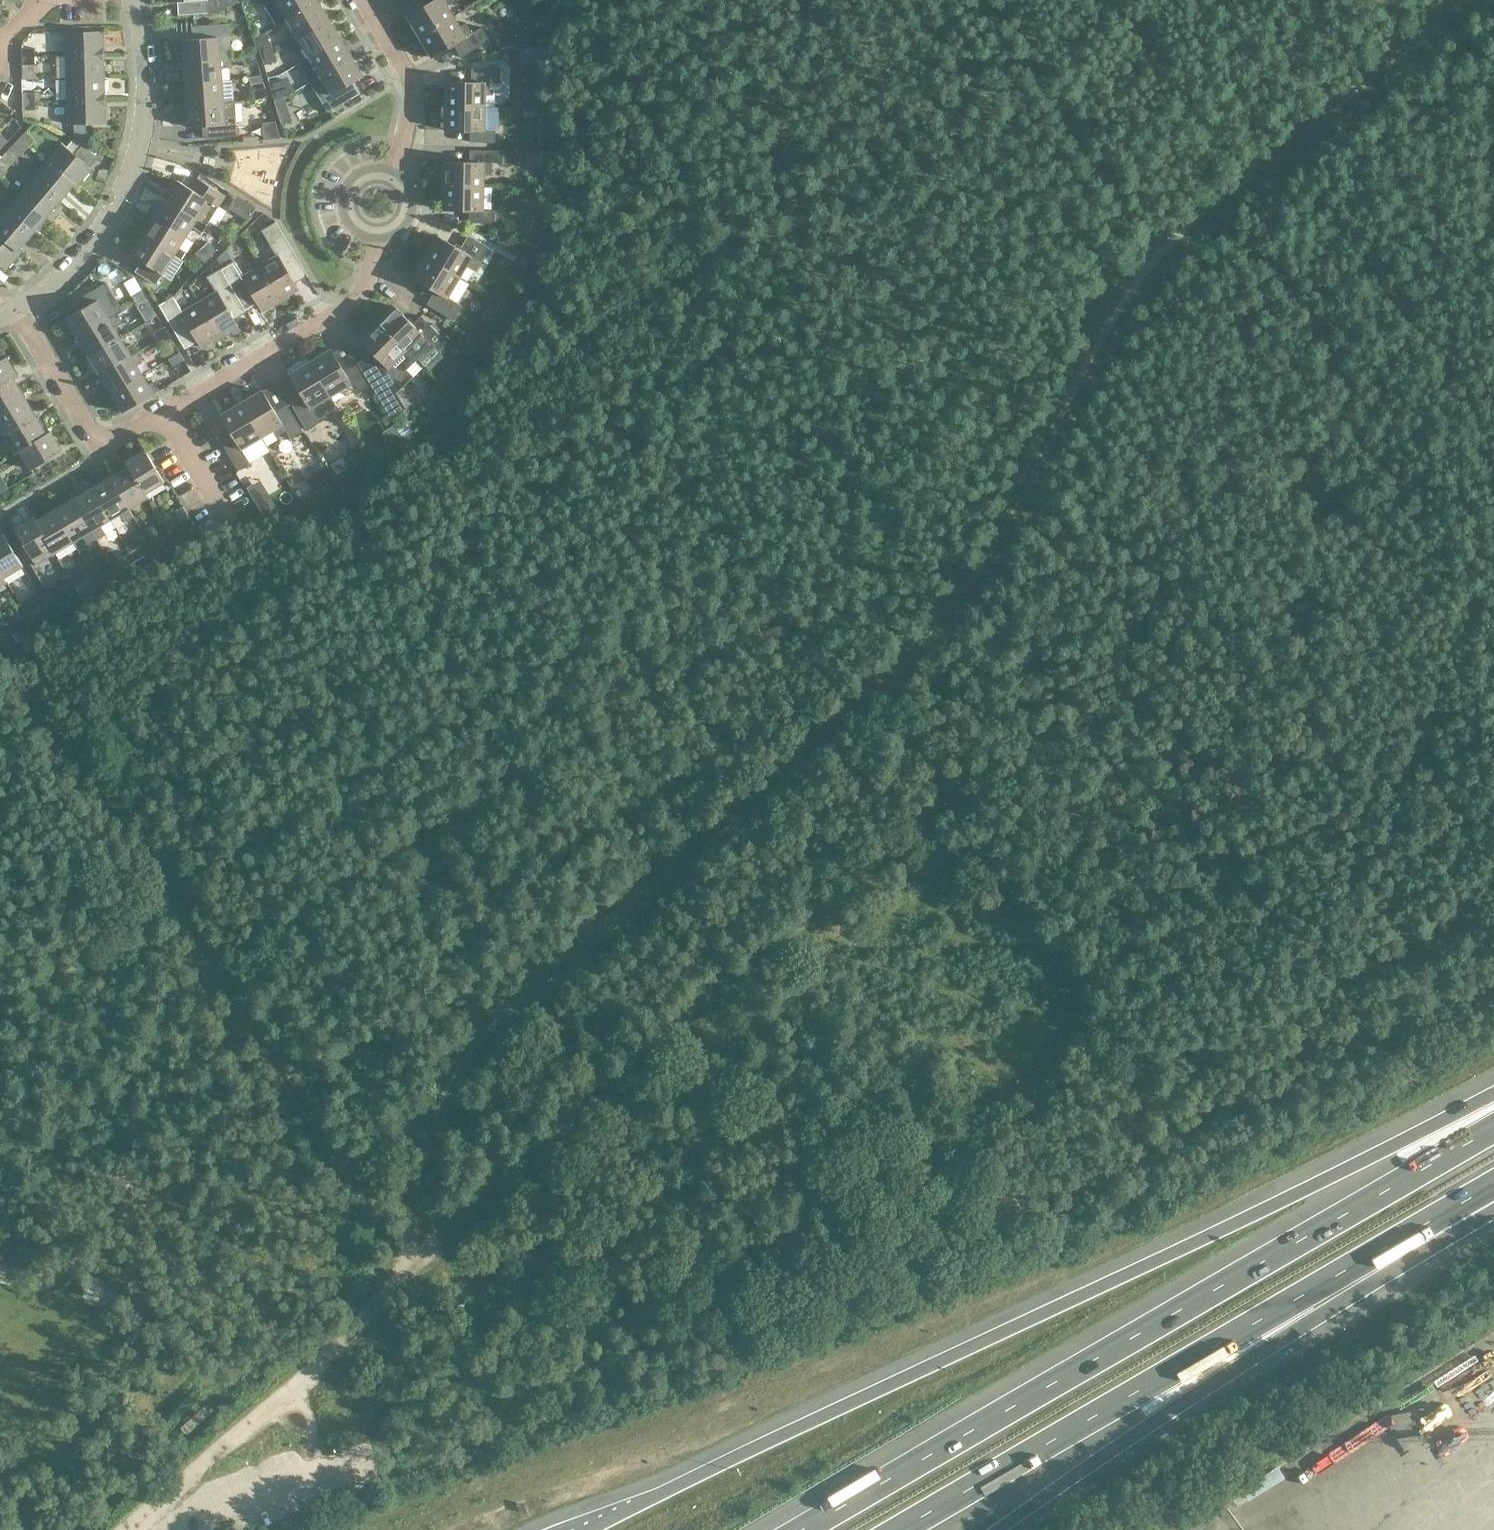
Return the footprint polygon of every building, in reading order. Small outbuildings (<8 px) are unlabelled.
[(207,1),(208,13),(218,13),(231,4),(229,0),(214,0),(209,0),(207,1)] [(319,2),(317,0),(261,0),(277,27),(287,21),(319,2)] [(454,17),(447,6),(453,3),(452,0),(427,0),(429,4),(407,17),(419,37),(454,17)] [(208,13),(207,1),(178,3),(179,16),(208,13)] [(330,21),(319,2),(287,21),(298,40),(330,21)] [(454,17),(419,37),(432,58),(454,45),(461,58),(490,41),(482,28),(473,33),(467,23),(460,27),(454,17)] [(330,21),(298,40),(288,46),(293,54),(303,48),(309,58),(341,39),(330,21)] [(184,62),(232,59),(229,24),(193,27),(194,39),(182,40),(184,62)] [(51,47),(50,28),(33,29),(35,48),(51,47)] [(53,52),(64,52),(63,30),(52,31),(53,52)] [(66,56),(104,55),(103,32),(66,32),(66,56)] [(271,44),(265,33),(253,37),(256,47),(260,49),(259,49),(272,45),(271,44)] [(309,58),(299,64),(310,83),(352,58),(341,39),(309,58)] [(262,57),(274,53),(272,45),(259,49),(260,49),(262,57)] [(535,49),(538,62),(551,59),(548,46),(535,49)] [(22,57),(35,57),(35,48),(22,48),(22,57)] [(277,62),(274,53),(262,57),(264,65),(277,62)] [(246,66),(258,63),(255,54),(243,58),(246,66)] [(104,78),(104,55),(66,56),(67,79),(104,78)] [(35,57),(22,57),(22,65),(35,65),(35,57)] [(363,77),(352,58),(310,83),(328,112),(359,94),(353,83),(363,77)] [(233,67),(232,59),(184,62),(186,84),(222,81),(221,68),(233,67)] [(445,106),(485,107),(485,95),(493,95),(494,83),(501,83),(501,69),(472,68),(471,82),(445,82),(445,106)] [(105,101),(104,78),(67,79),(67,102),(105,101)] [(287,96),(282,79),(270,83),(275,99),(287,96)] [(222,81),(186,84),(187,105),(224,103),(222,81)] [(268,96),(265,88),(253,92),(256,100),(268,96)] [(23,102),(35,102),(35,93),(23,94),(23,102)] [(106,124),(105,101),(67,102),(68,125),(106,124)] [(35,102),(23,102),(23,111),(36,111),(35,102)] [(235,102),(224,103),(187,105),(189,127),(203,126),(204,139),(238,136),(235,102)] [(485,107),(445,106),(445,130),(471,131),(471,143),(495,143),(496,131),(485,130),(485,107)] [(282,122),(290,120),(289,114),(284,112),(279,114),(282,122)] [(20,138),(29,147),(35,141),(26,132),(20,138)] [(2,148),(8,142),(0,134),(0,146),(2,148)] [(557,145),(557,137),(541,136),(541,144),(557,145)] [(29,147),(20,138),(14,144),(23,153),(29,147)] [(46,163),(73,186),(76,188),(92,169),(62,144),(46,163)] [(444,162),(444,186),(484,187),(484,175),(492,175),(492,163),(503,163),(503,151),(470,151),(470,163),(444,162)] [(46,163),(33,179),(59,202),(73,186),(46,163)] [(166,200),(207,225),(225,196),(195,177),(188,187),(178,181),(166,200)] [(59,202),(33,179),(19,195),(46,218),(59,202)] [(484,187),(444,186),(443,210),(469,211),(469,223),(502,224),(502,211),(483,211),(484,187)] [(46,218),(19,195),(6,211),(33,234),(46,218)] [(237,198),(230,208),(236,211),(242,201),(237,198)] [(166,200),(155,218),(186,237),(192,226),(202,232),(207,225),(166,200)] [(0,218),(0,234),(19,250),(33,234),(6,211),(0,218)] [(186,237),(155,218),(143,236),(174,256),(181,260),(185,252),(179,248),(186,237)] [(259,267),(280,301),(298,290),(294,284),(307,276),(275,222),(260,230),(276,256),(259,267)] [(0,234),(0,266),(6,271),(22,252),(19,250),(0,234)] [(174,256),(143,236),(131,255),(141,262),(135,272),(155,285),(174,256)] [(438,237),(426,257),(460,278),(466,267),(476,272),(490,248),(469,236),(460,250),(438,237)] [(202,248),(211,257),(217,251),(208,242),(202,248)] [(211,257),(202,248),(196,254),(205,263),(211,257)] [(216,259),(221,268),(233,261),(226,250),(216,259)] [(533,252),(528,264),(541,269),(545,256),(533,252)] [(460,278),(426,257),(413,278),(435,291),(427,305),(454,321),(462,307),(448,298),(460,278)] [(280,301),(259,267),(242,277),(233,261),(219,269),(246,313),(258,306),(262,312),(280,301)] [(246,313),(219,269),(206,277),(215,293),(198,303),(219,337),(237,326),(233,321),(246,313)] [(135,304),(146,297),(142,290),(131,296),(135,304)] [(146,297),(135,304),(140,311),(151,305),(146,297)] [(173,298),(159,306),(185,349),(198,342),(201,348),(219,337),(198,303),(182,313),(173,298)] [(109,320),(98,300),(66,319),(78,338),(109,320)] [(389,305),(374,320),(406,352),(416,362),(424,353),(426,355),(434,347),(441,353),(452,342),(445,335),(442,337),(421,317),(412,325),(394,307),(392,308),(389,305)] [(117,315),(109,320),(78,338),(89,357),(120,338),(114,328),(122,323),(117,315)] [(396,394),(413,377),(407,371),(416,362),(406,352),(374,320),(359,335),(362,339),(360,340),(374,354),(373,355),(373,359),(376,361),(364,374),(371,386),(391,420),(405,410),(396,394)] [(157,341),(169,334),(164,327),(153,334),(157,341)] [(169,334),(157,341),(162,348),(173,342),(169,334)] [(120,338),(89,357),(100,375),(139,352),(134,343),(126,348),(120,338)] [(331,350),(310,362),(331,397),(342,390),(345,396),(354,390),(356,394),(371,386),(364,374),(358,364),(344,372),(331,350)] [(141,364),(142,358),(139,352),(100,375),(111,394),(142,375),(137,366),(141,364)] [(489,360),(475,352),(469,362),(482,370),(489,360)] [(173,367),(184,361),(180,353),(169,360),(173,367)] [(14,380),(18,378),(6,357),(0,361),(0,388),(14,379),(14,380)] [(331,397),(310,362),(290,374),(303,397),(291,404),(307,431),(319,423),(310,409),(331,397)] [(148,385),(142,375),(111,394),(122,413),(154,394),(153,394),(162,389),(159,383),(154,382),(148,385)] [(25,398),(14,380),(14,379),(0,388),(0,413),(25,398)] [(241,403),(262,437),(273,431),(276,437),(286,431),(291,440),(303,432),(287,406),(275,413),(262,391),(241,403)] [(4,435),(36,417),(25,398),(0,413),(0,438),(4,435)] [(262,437),(241,403),(221,415),(234,437),(222,445),(238,471),(250,464),(242,449),(262,437)] [(46,434),(36,417),(4,435),(16,454),(20,452),(20,451),(47,435),(46,434)] [(50,432),(46,434),(47,435),(20,451),(20,452),(31,470),(62,452),(50,432)] [(361,449),(355,453),(362,464),(368,460),(361,449)] [(145,494),(146,493),(164,482),(146,451),(126,463),(128,467),(129,467),(145,494)] [(129,467),(128,467),(110,478),(129,509),(148,498),(146,493),(145,494),(129,467)] [(325,470),(319,473),(326,484),(332,481),(325,470)] [(259,499),(270,492),(261,477),(250,484),(259,499)] [(129,509),(110,478),(92,489),(111,520),(120,515),(125,523),(134,518),(129,509)] [(227,500),(245,493),(238,478),(221,484),(227,500)] [(92,489),(73,500),(92,531),(91,531),(96,540),(102,536),(103,532),(100,526),(111,520),(92,489)] [(269,495),(257,502),(266,517),(278,510),(269,495)] [(92,531),(73,500),(55,511),(73,542),(91,531),(92,531)] [(182,523),(190,518),(183,507),(175,512),(182,523)] [(55,511),(37,522),(36,522),(55,553),(73,542),(55,511)] [(36,522),(37,522),(34,517),(14,529),(36,565),(55,553),(36,522)] [(149,527),(142,531),(149,543),(156,538),(149,527)] [(149,543),(142,531),(135,536),(141,547),(149,543)] [(4,578),(23,566),(4,535),(0,538),(0,572),(4,578)] [(112,549),(105,554),(111,565),(119,560),(112,549)] [(146,555),(136,560),(142,569),(151,564),(146,555)] [(135,561),(125,567),(131,576),(141,570),(135,561)] [(68,576),(75,587),(82,582),(75,571),(68,576)] [(115,571),(111,573),(97,582),(103,593),(121,582),(115,571)] [(75,587),(68,576),(57,582),(58,583),(64,593),(70,589),(75,587)] [(64,593),(58,583),(48,589),(58,605),(74,596),(70,589),(64,593)] [(38,609),(45,604),(39,593),(31,598),(38,609)] [(8,611),(1,616),(8,627),(15,622),(8,611)] [(35,622),(39,629),(53,621),(49,613),(35,622)] [(0,1244),(0,1267),(11,1260),(0,1244)]
